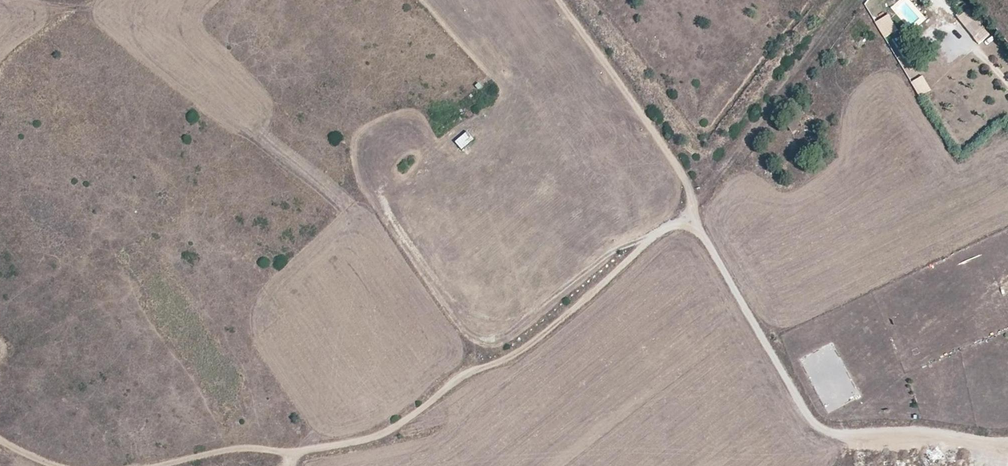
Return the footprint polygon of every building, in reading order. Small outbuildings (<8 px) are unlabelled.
[(995,34),(973,7),(959,19),(981,45),(995,34)] [(888,16),(876,23),(886,39),(898,31),(888,16)] [(922,76),(912,83),(920,96),(931,90),(922,76)] [(468,131),(455,141),(462,150),(474,140),(468,131)] [(836,374),(838,389),(825,391),(826,395),(834,394),(835,403),(850,401),(847,373),(836,374)]
